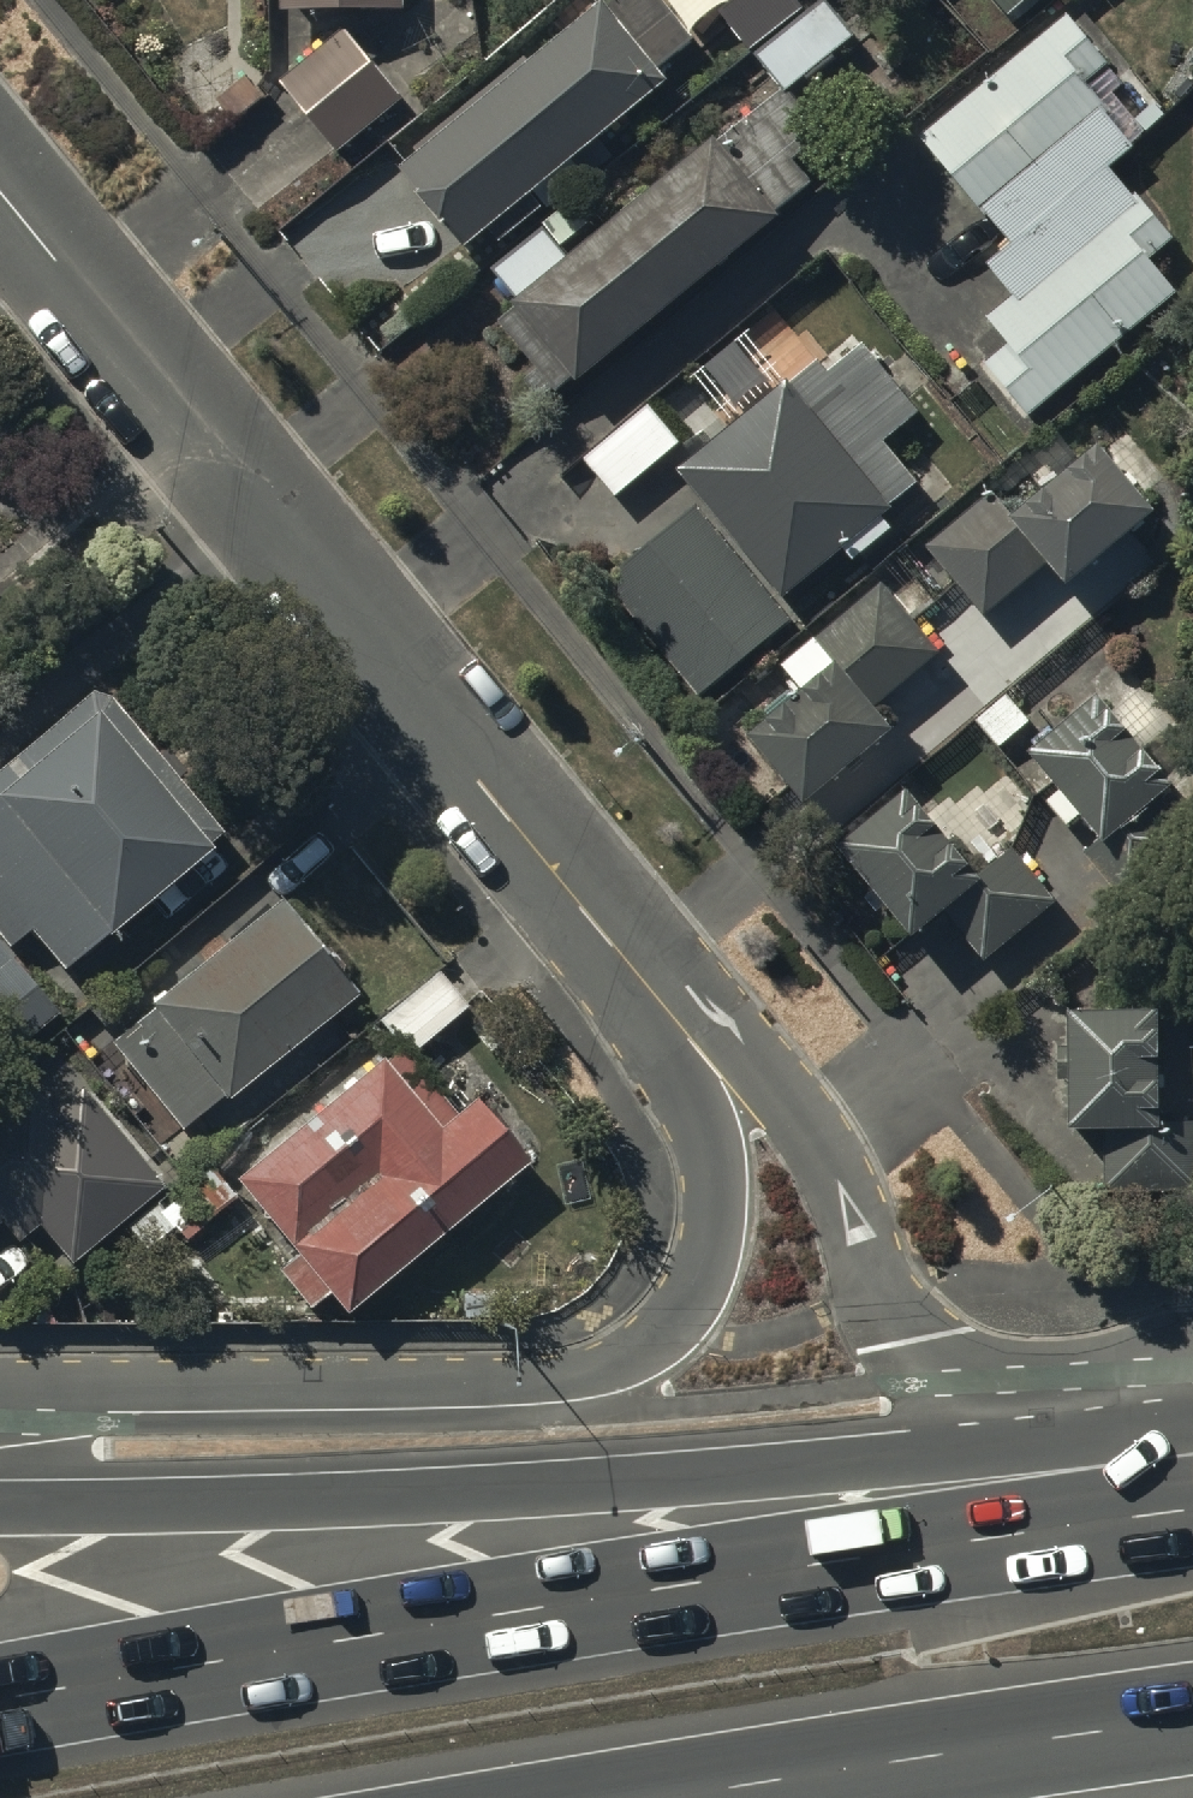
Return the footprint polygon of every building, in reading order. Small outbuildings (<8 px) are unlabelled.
[(279,23),(405,23),(405,0),(279,0),(279,23)] [(661,0),(596,0),(394,166),(415,192),(411,195),(438,228),(442,224),(459,245),(483,225),(495,239),(533,208),(583,167),(574,156),(664,82),(649,63),(687,31),(661,0)] [(781,89),(798,76),(803,82),(831,59),(825,53),(849,33),(822,0),(817,0),(751,55),(779,90),(781,89)] [(1006,27),(1039,0),(984,0),(1006,27)] [(1108,69),(1069,22),(917,146),(1006,254),(984,273),(1011,306),(985,328),(1006,354),(982,374),(1026,428),(1177,305),(1148,269),(1170,250),(1106,173),(1130,153),(1080,92),(1108,69)] [(347,36),(282,87),(352,175),(382,152),(369,135),(404,108),(347,36)] [(787,99),(785,100),(715,157),(710,151),(572,265),(538,224),(500,255),(485,268),(522,312),(496,333),(556,405),(571,393),(575,399),(780,230),(774,222),(814,190),(793,165),(822,141),(787,99)] [(710,434),(719,446),(676,482),(699,510),(602,590),(697,706),(794,626),(782,612),(843,562),(852,573),(892,540),(882,527),(921,495),(883,450),(919,420),(862,350),(830,376),(820,363),(748,422),(739,411),(710,434)] [(648,413),(583,465),(616,505),(680,453),(648,413)] [(1069,584),(1151,509),(1094,447),(1018,517),(988,484),(927,541),(986,606),(1042,555),(1069,584)] [(939,660),(882,592),(880,590),(781,672),(806,702),(746,752),(803,821),(892,747),(869,719),(939,660)] [(93,701),(0,778),(0,947),(7,956),(27,939),(63,982),(226,846),(110,706),(93,701)] [(1030,768),(1105,861),(1090,874),(1122,914),(1192,857),(1192,849),(1162,810),(1169,804),(1097,714),(1030,768)] [(915,953),(948,925),(983,968),(1056,908),(1013,856),(973,889),(905,806),(839,861),(915,953)] [(226,1111),(356,1004),(277,909),(106,1050),(181,1140),(222,1106),(226,1111)] [(56,1021),(0,954),(0,1068),(56,1021)] [(432,976),(375,1028),(409,1065),(466,1013),(432,976)] [(1192,1208),(1192,1029),(1159,1029),(1160,1018),(1117,1018),(1117,1012),(1069,1012),(1068,1149),(1106,1149),(1105,1208),(1192,1208)] [(346,1328),(521,1174),(469,1116),(457,1127),(399,1062),(384,1075),(379,1069),(236,1195),(291,1258),(269,1277),(306,1320),(325,1303),(346,1328)] [(0,1116),(0,1231),(4,1228),(22,1246),(43,1229),(77,1265),(166,1188),(83,1093),(58,1116),(35,1088),(0,1116)] [(203,1173),(126,1234),(145,1258),(174,1234),(184,1247),(232,1209),(203,1173)]
